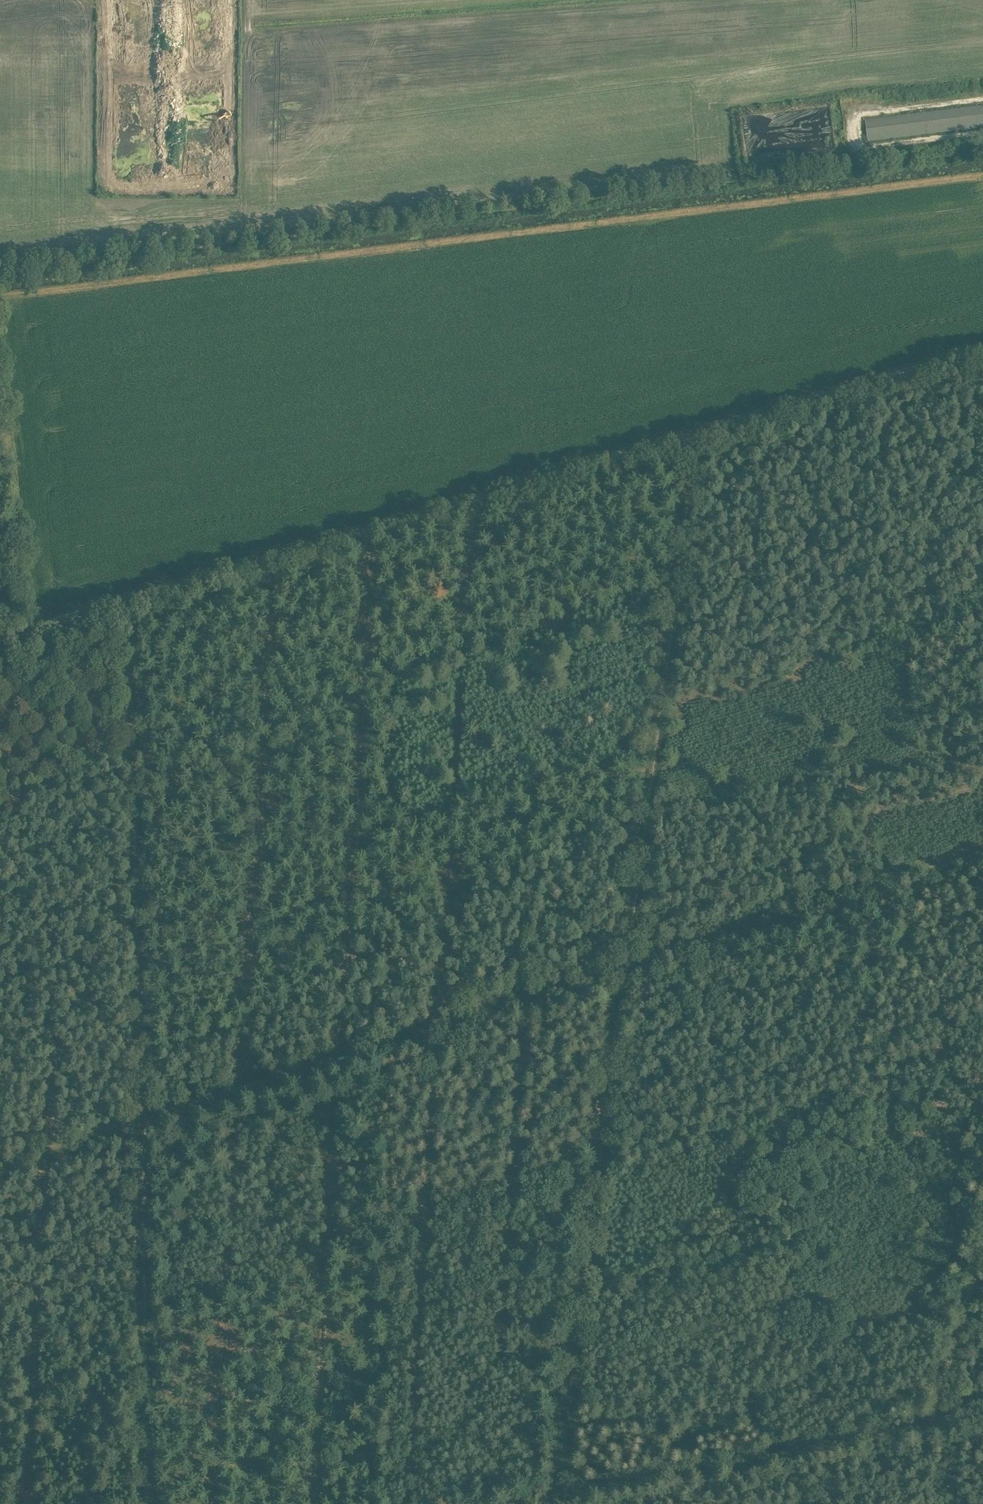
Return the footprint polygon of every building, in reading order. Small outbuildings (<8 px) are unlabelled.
[(864,119),(867,141),(982,126),(982,104),(864,119)]
